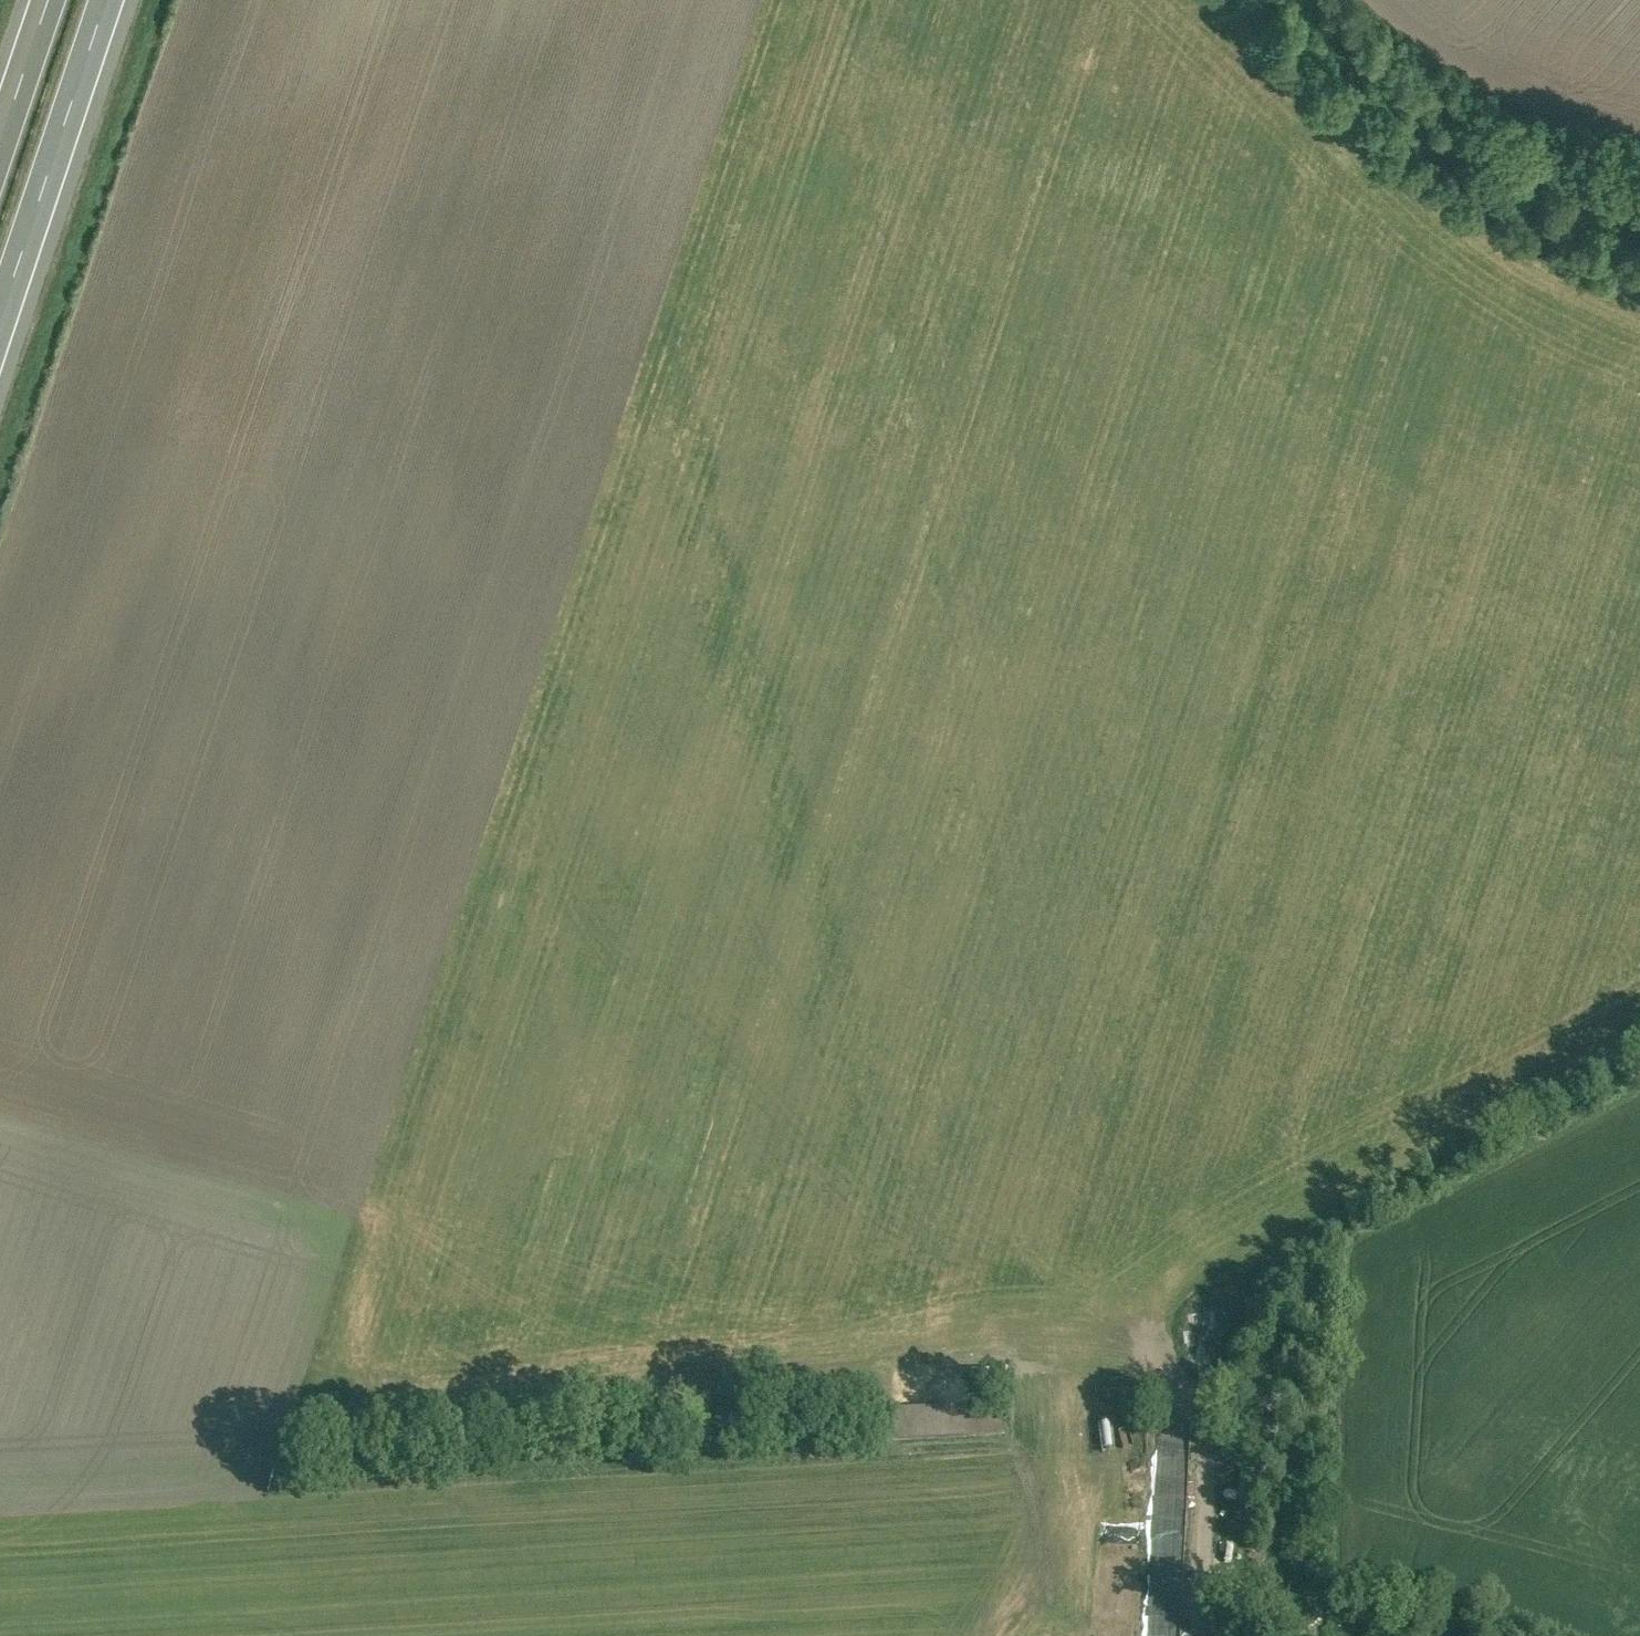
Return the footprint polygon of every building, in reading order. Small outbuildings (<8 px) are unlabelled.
[(1105,1435),(1103,1397),(1090,1398),(1092,1436),(1105,1435)] [(1182,1492),(1180,1476),(1157,1478),(1158,1494),(1182,1492)]
